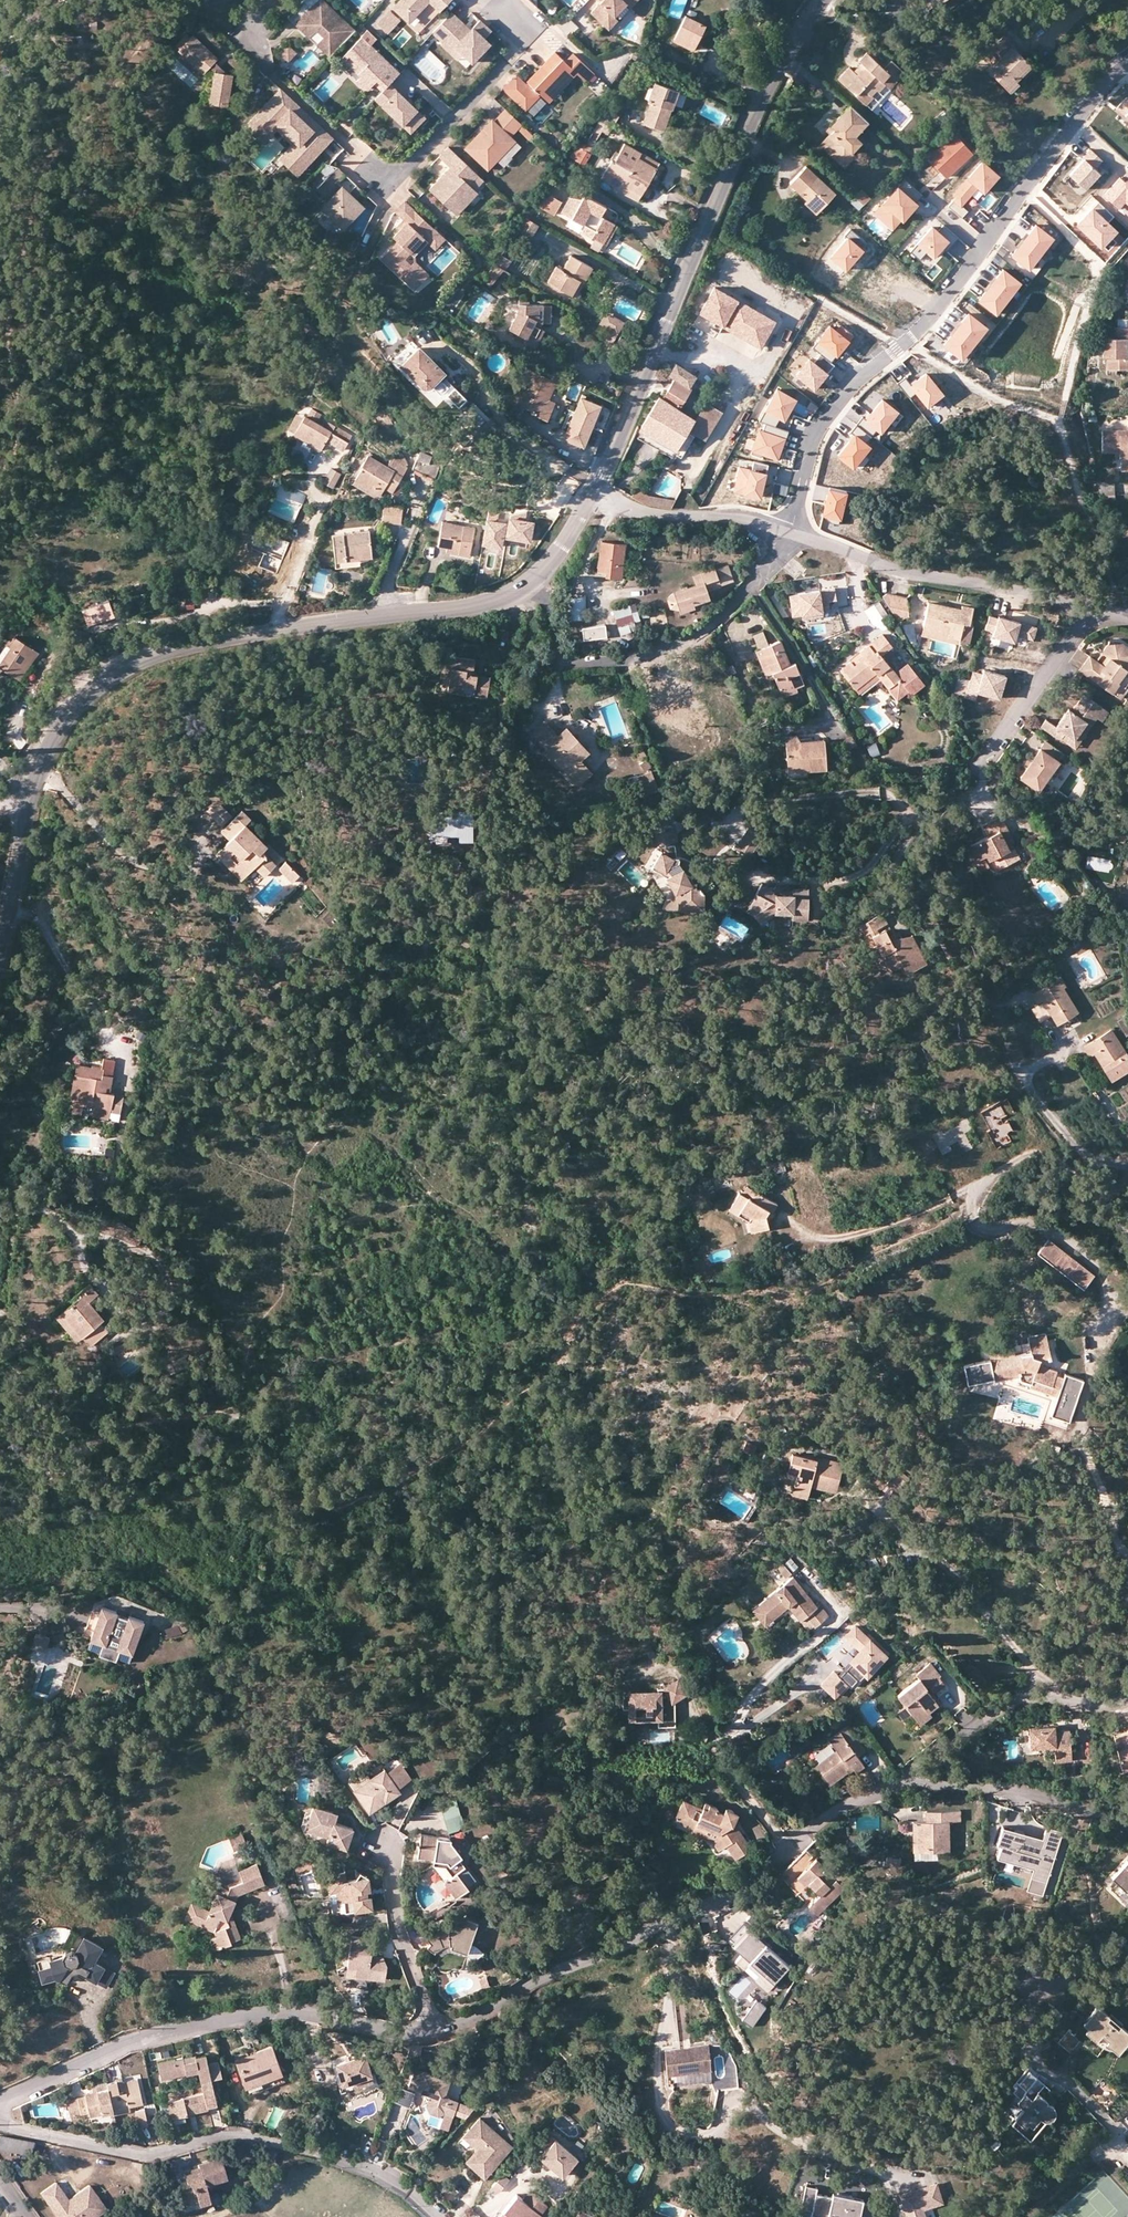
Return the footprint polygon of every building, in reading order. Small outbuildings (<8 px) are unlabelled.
[(356,29),(325,0),(305,0),(300,5),(310,15),(302,24),(304,26),(302,29),(309,37),(317,29),(324,36),(317,43),(325,52),(332,44),(337,49),(356,29)] [(393,7),(403,17),(410,9),(413,12),(424,0),(400,0),(393,7)] [(429,0),(424,0),(413,12),(410,9),(403,17),(409,22),(429,1),(429,0)] [(429,1),(440,11),(450,0),(429,0),(429,1)] [(604,1),(592,13),(606,27),(616,17),(628,4),(632,8),(640,0),(603,0),(604,1)] [(930,8),(942,0),(924,0),(930,8)] [(289,17),(302,29),(304,26),(302,24),(310,15),(300,5),(289,17)] [(697,10),(690,6),(687,12),(694,16),(697,10)] [(400,19),(389,8),(376,22),(388,32),(400,19)] [(463,53),(472,61),(490,43),(484,38),(491,30),(480,19),(471,29),(468,32),(463,27),(466,25),(452,12),(434,31),(445,40),(447,38),(463,53)] [(705,24),(685,15),(674,39),(693,48),(705,24)] [(619,20),(616,17),(606,27),(610,30),(619,20)] [(1012,45),(1015,42),(1006,34),(985,56),(992,64),(988,68),(1010,92),(1019,84),(1017,80),(1031,65),(1022,55),(1012,45)] [(209,66),(215,71),(211,103),(228,105),(232,73),(228,72),(215,60),(217,57),(191,35),(178,50),(204,72),(209,66)] [(386,87),(400,72),(362,35),(349,50),(356,57),(349,64),(362,75),(357,81),(364,88),(369,88),(377,79),(386,87)] [(463,53),(447,38),(445,40),(441,44),(458,59),(463,53)] [(1025,52),(1015,42),(1012,45),(1022,55),(1025,52)] [(297,52),(288,44),(280,54),(289,62),(297,52)] [(332,44),(325,52),(330,56),(337,49),(332,44)] [(342,57),(349,64),(356,57),(349,50),(342,57)] [(517,74),(504,87),(527,109),(539,95),(539,94),(541,92),(541,93),(552,81),(556,85),(572,68),(577,72),(587,81),(595,72),(574,52),(566,61),(556,51),(528,81),(528,82),(526,84),(517,74)] [(906,73),(892,60),(885,69),(866,53),(859,59),(862,63),(854,72),(849,67),(839,78),(867,105),(873,98),(871,96),(877,89),(880,92),(886,85),(883,81),(890,74),(898,81),(906,73)] [(556,85),(552,81),(541,93),(550,101),(577,72),(572,68),(556,85)] [(595,92),(604,83),(597,77),(589,85),(595,92)] [(678,90),(655,82),(648,101),(651,102),(643,123),(663,130),(678,90)] [(389,84),(374,99),(409,134),(424,118),(389,84)] [(301,166),(288,154),(298,143),(291,135),(297,129),(291,123),(284,130),(276,122),(266,133),(254,122),(278,96),(295,113),(300,107),(281,88),(245,125),(263,142),(277,128),(293,144),(279,158),(297,175),(303,168),(301,166)] [(321,148),(332,137),(300,107),(295,113),(278,96),(254,122),(266,133),(276,122),(284,130),(291,123),(297,129),(291,135),(298,143),(288,154),(301,166),(320,146),(321,148)] [(1127,98),(1117,109),(1127,119),(1127,98)] [(864,131),(871,124),(850,104),(830,125),(834,129),(830,133),(823,141),(844,161),(853,152),(862,142),(856,135),(862,130),(864,131)] [(506,108),(494,121),(497,123),(509,111),(506,108)] [(466,147),(490,170),(517,142),(513,138),(521,130),(524,126),(509,111),(497,123),(494,121),(492,119),(466,147)] [(601,119),(588,139),(594,143),(601,131),(608,134),(612,126),(601,119)] [(524,126),(521,130),(527,136),(531,132),(528,129),(524,126)] [(531,132),(527,136),(533,142),(537,137),(532,133),(531,132)] [(946,177),(972,152),(955,136),(930,161),(946,177)] [(588,139),(585,144),(591,147),(591,148),(594,143),(588,139)] [(856,156),(853,152),(844,161),(823,141),(820,144),(845,168),(856,156)] [(525,150),(517,142),(490,170),(494,173),(498,177),(525,150)] [(648,181),(655,168),(658,162),(624,143),(617,154),(622,157),(618,163),(648,181)] [(591,147),(585,144),(576,161),(584,165),(591,153),(588,152),(591,147)] [(478,173),(449,145),(439,155),(450,165),(456,171),(452,174),(450,172),(441,181),(438,178),(429,188),(454,211),(475,189),(469,183),(478,173)] [(339,163),(348,156),(343,149),(334,155),(339,163)] [(1093,151),(1070,175),(1087,191),(1104,173),(1099,168),(1104,162),(1093,151)] [(622,157),(617,154),(614,153),(611,159),(618,163),(622,157)] [(637,200),(648,181),(618,163),(611,159),(600,178),(637,200)] [(985,193),(1000,177),(984,162),(954,195),(957,198),(948,207),(962,219),(968,212),(960,205),(978,186),(985,193)] [(456,171),(450,165),(438,178),(441,181),(450,172),(452,174),(456,171)] [(807,199),(819,211),(836,193),(836,191),(839,187),(832,181),(829,185),(807,165),(790,183),(807,199)] [(346,174),(338,166),(317,188),(330,200),(323,207),(343,226),(358,211),(360,204),(354,198),(362,190),(357,185),(348,193),(338,182),(346,174)] [(648,181),(655,185),(662,173),(655,168),(648,181)] [(1127,184),(1122,179),(1107,195),(1120,207),(1125,201),(1127,203),(1127,184)] [(919,206),(898,187),(874,214),(893,231),(901,222),(903,224),(919,206)] [(475,189),(454,211),(457,214),(478,191),(475,189)] [(869,197),(862,191),(856,198),(862,204),(869,197)] [(548,212),(555,198),(544,192),(536,205),(548,212)] [(569,197),(559,215),(567,219),(570,217),(585,225),(582,232),(603,244),(614,224),(600,216),(606,207),(584,194),(581,199),(569,197)] [(562,201),(555,198),(548,212),(554,215),(562,201)] [(862,204),(856,198),(851,203),(857,208),(862,204)] [(817,213),(819,211),(807,199),(805,202),(817,213)] [(437,230),(404,200),(396,208),(397,212),(404,218),(407,221),(400,228),(393,236),(398,240),(382,257),(415,288),(425,276),(411,264),(404,257),(410,251),(424,236),(428,240),(437,230)] [(1115,217),(1100,203),(1079,225),(1103,248),(1118,231),(1110,223),(1115,217)] [(404,218),(397,225),(400,228),(407,221),(404,218)] [(525,218),(519,230),(531,238),(538,225),(525,218)] [(1054,239),(1034,224),(1022,240),(1041,255),(1054,239)] [(950,242),(933,227),(911,252),(919,259),(925,253),(934,260),(950,242)] [(437,230),(428,240),(435,247),(444,237),(437,230)] [(424,236),(410,251),(414,255),(428,240),(424,236)] [(848,237),(830,258),(846,272),(864,251),(848,237)] [(1041,255),(1022,240),(1009,257),(1028,272),(1041,255)] [(501,254),(496,262),(506,268),(511,259),(501,254)] [(577,278),(582,281),(590,266),(567,254),(560,269),(553,265),(545,281),(569,294),(577,278)] [(411,264),(425,276),(428,273),(414,260),(411,264)] [(504,277),(508,271),(494,263),(483,282),(490,286),(498,274),(501,276),(504,277)] [(1022,283),(1003,267),(990,284),(1010,299),(1022,283)] [(498,274),(490,286),(493,288),(501,276),(498,274)] [(574,296),(582,281),(577,278),(569,294),(574,296)] [(1010,299),(990,284),(977,300),(997,315),(1010,299)] [(774,322),(716,288),(701,312),(714,320),(710,327),(719,332),(723,325),(760,347),(774,322)] [(543,320),(542,303),(518,302),(517,310),(508,326),(525,336),(523,341),(533,347),(543,330),(539,326),(543,320)] [(550,303),(542,303),(543,320),(550,320),(550,303)] [(600,324),(617,334),(623,322),(606,312),(600,324)] [(988,328),(968,312),(956,328),(975,344),(988,328)] [(829,325),(811,347),(820,354),(829,361),(853,335),(841,324),(835,330),(829,325)] [(525,336),(508,326),(505,331),(523,341),(525,336)] [(1121,326),(1106,326),(1106,337),(1102,337),(1103,356),(1107,356),(1107,376),(1116,376),(1116,368),(1127,368),(1127,349),(1127,338),(1127,326),(1121,326)] [(975,344),(956,328),(943,345),(962,360),(975,344)] [(420,382),(429,381),(441,369),(417,345),(400,362),(406,368),(420,382)] [(814,361),(810,357),(794,372),(813,391),(829,374),(830,375),(837,368),(820,354),(814,361)] [(684,437),(695,418),(680,409),(692,388),(690,386),(696,375),(677,363),(670,375),(675,378),(664,398),(660,397),(641,428),(643,430),(677,450),(684,437)] [(549,399),(560,375),(549,369),(546,376),(524,367),(518,380),(527,383),(526,387),(522,387),(515,404),(531,410),(531,414),(547,420),(554,403),(549,399)] [(420,382),(406,368),(401,374),(401,378),(410,388),(415,388),(420,382)] [(896,384),(908,398),(916,392),(931,409),(944,397),(925,375),(910,386),(904,378),(896,384)] [(778,387),(758,421),(766,424),(774,427),(779,417),(784,420),(797,397),(778,387)] [(581,397),(565,436),(583,443),(599,404),(581,397)] [(858,420),(853,428),(868,438),(873,430),(878,434),(892,413),(876,402),(862,423),(858,420)] [(471,405),(446,430),(462,446),(487,421),(471,405)] [(717,419),(701,408),(695,418),(684,437),(701,446),(717,419)] [(321,415),(312,409),(307,416),(305,417),(295,433),(321,449),(326,441),(343,450),(351,436),(328,422),(324,428),(316,423),(321,415)] [(286,429),(291,432),(300,416),(295,413),(286,429)] [(759,431),(753,452),(779,460),(781,453),(779,452),(783,440),(784,440),(787,432),(774,427),(766,424),(763,432),(759,431)] [(862,447),(868,438),(853,428),(847,436),(851,439),(838,460),(853,470),(867,450),(862,447)] [(1103,429),(1102,452),(1119,452),(1120,458),(1127,458),(1127,430),(1103,429)] [(677,450),(643,430),(639,436),(673,456),(677,450)] [(540,446),(555,450),(557,442),(543,438),(540,446)] [(420,452),(412,469),(434,479),(441,461),(420,452)] [(379,494),(378,497),(386,501),(407,467),(393,460),(389,467),(368,455),(361,466),(362,466),(355,480),(379,494)] [(740,467),(734,491),(759,496),(764,473),(765,473),(767,465),(753,462),(751,469),(740,467)] [(342,474),(332,468),(323,482),(334,488),(342,474)] [(377,499),(378,497),(379,494),(355,480),(352,484),(377,499)] [(1098,494),(1114,494),(1114,480),(1098,480),(1098,494)] [(828,488),(821,516),(830,523),(838,525),(846,492),(828,488)] [(637,489),(632,496),(645,503),(650,496),(637,489)] [(650,496),(645,503),(674,508),(679,500),(650,495),(650,496)] [(403,507),(383,505),(382,521),(401,523),(403,507)] [(532,539),(536,519),(512,514),(508,534),(532,539)] [(443,522),(463,526),(465,519),(444,515),(443,522)] [(508,520),(488,515),(482,540),(503,544),(508,520)] [(475,528),(463,526),(443,522),(438,546),(447,548),(446,552),(469,557),(475,528)] [(335,556),(359,553),(371,552),(368,530),(332,534),(335,556)] [(624,545),(602,542),(599,571),(607,572),(607,575),(621,577),(624,545)] [(757,544),(750,546),(754,557),(761,555),(757,544)] [(360,561),(359,553),(335,556),(335,564),(360,561)] [(681,609),(695,603),(709,598),(707,592),(722,587),(715,568),(694,575),(697,585),(675,592),(668,599),(670,607),(681,609)] [(819,590),(789,596),(793,617),(823,612),(819,590)] [(584,618),(585,594),(567,594),(566,617),(584,618)] [(882,596),(897,620),(908,616),(905,598),(887,594),(882,596)] [(108,614),(105,597),(86,600),(89,618),(99,616),(108,614)] [(878,599),(863,610),(872,621),(886,611),(878,599)] [(947,637),(959,639),(963,622),(968,623),(972,608),(963,605),(961,609),(929,602),(924,626),(947,631),(947,637)] [(696,607),(695,603),(681,609),(683,612),(696,607)] [(635,604),(614,610),(621,633),(642,626),(635,604)] [(757,607),(737,614),(741,625),(746,624),(750,634),(766,628),(757,607)] [(1036,627),(998,614),(997,616),(989,614),(985,628),(993,630),(991,635),(1014,642),(1017,634),(1032,639),(1036,627)] [(605,625),(582,627),(583,640),(606,637),(605,625)] [(958,644),(959,639),(947,637),(947,631),(924,626),(922,637),(958,644)] [(762,630),(753,635),(756,642),(766,637),(762,630)] [(882,634),(860,653),(862,657),(853,664),(850,660),(839,669),(856,689),(875,673),(879,677),(888,688),(899,680),(907,692),(910,695),(924,684),(906,663),(895,672),(881,656),(892,647),(882,634)] [(9,646),(0,660),(0,666),(18,678),(36,650),(14,635),(7,645),(9,646)] [(793,682),(796,687),(803,684),(795,663),(790,664),(780,640),(755,650),(765,675),(767,674),(772,672),(774,678),(778,688),(793,682)] [(1127,649),(1120,643),(1113,641),(1107,643),(1101,652),(1108,658),(1103,666),(1090,658),(1080,671),(1119,698),(1127,688),(1124,687),(1127,680),(1127,670),(1125,668),(1127,663),(1127,649)] [(491,676),(471,673),(472,667),(474,667),(475,657),(444,653),(443,664),(439,664),(438,671),(442,671),(441,675),(451,676),(449,690),(464,692),(465,684),(476,685),(475,693),(488,695),(491,676)] [(862,657),(860,653),(850,660),(853,664),(862,657)] [(1005,675),(983,668),(981,674),(972,671),(964,696),(975,700),(977,691),(999,697),(1005,675)] [(875,673),(856,689),(859,693),(879,677),(875,673)] [(958,677),(954,691),(965,694),(969,680),(958,677)] [(897,698),(907,692),(899,680),(888,688),(897,698)] [(797,691),(796,687),(793,682),(778,688),(782,697),(797,691)] [(1087,721),(1091,724),(1095,716),(1101,720),(1107,711),(1100,706),(1099,705),(1084,694),(1077,704),(1081,706),(1076,714),(1072,711),(1068,708),(1056,725),(1045,718),(1040,726),(1056,737),(1061,737),(1064,732),(1074,739),(1087,721)] [(1081,706),(1077,704),(1072,711),(1076,714),(1081,706)] [(1075,747),(1091,724),(1087,721),(1074,739),(1064,732),(1061,737),(1075,747)] [(546,724),(535,735),(578,783),(590,772),(580,759),(587,751),(567,727),(558,735),(546,724)] [(800,745),(800,741),(796,735),(785,736),(785,746),(800,745)] [(850,735),(841,741),(848,750),(857,744),(850,735)] [(824,739),(800,741),(800,745),(785,746),(788,770),(807,769),(825,768),(824,739)] [(1064,752),(1045,739),(1020,777),(1039,789),(1049,774),(1058,760),(1064,752)] [(875,744),(867,746),(870,756),(878,754),(875,744)] [(643,749),(635,753),(639,760),(647,757),(643,749)] [(1058,760),(1049,774),(1055,777),(1063,764),(1058,760)] [(646,761),(640,765),(644,772),(650,768),(646,761)] [(641,783),(645,794),(658,789),(652,772),(638,777),(641,783)] [(634,798),(645,794),(641,783),(630,786),(634,798)] [(224,829),(235,818),(216,799),(205,809),(224,829)] [(263,851),(267,846),(246,824),(251,819),(243,811),(235,818),(224,829),(221,831),(229,839),(218,850),(226,858),(232,853),(239,860),(237,863),(248,873),(256,866),(265,875),(276,864),(263,851)] [(431,811),(431,830),(460,830),(460,835),(460,837),(472,837),(472,812),(431,811)] [(653,831),(672,829),(674,820),(667,818),(659,818),(649,824),(653,831)] [(1002,833),(1007,830),(1001,820),(998,819),(983,826),(988,836),(965,848),(972,863),(986,855),(988,860),(994,858),(1001,867),(1018,858),(1011,843),(1008,845),(1002,833)] [(749,827),(737,848),(751,857),(763,835),(749,827)] [(674,843),(672,829),(653,831),(655,846),(674,843)] [(1013,842),(1007,830),(1002,833),(1008,845),(1011,843),(1013,842)] [(676,854),(674,843),(655,846),(661,850),(651,870),(667,877),(675,892),(679,899),(680,909),(692,909),(699,905),(700,902),(705,902),(705,891),(702,887),(697,887),(697,880),(700,879),(702,875),(701,871),(697,867),(692,869),(689,864),(692,861),(685,856),(676,854)] [(218,850),(215,853),(241,880),(248,873),(237,863),(239,860),(232,853),(226,858),(218,850)] [(286,862),(279,868),(289,877),(295,871),(286,862)] [(299,875),(295,871),(289,877),(293,881),(299,875)] [(1052,873),(1046,878),(1051,884),(1056,880),(1052,873)] [(793,897),(793,895),(771,894),(771,891),(770,890),(770,888),(761,883),(749,907),(755,911),(754,914),(761,923),(768,918),(766,915),(773,910),(775,912),(792,913),(793,918),(809,919),(809,897),(793,897)] [(793,890),(793,895),(793,897),(809,897),(808,889),(794,888),(793,890)] [(679,899),(675,892),(666,908),(680,909),(679,899)] [(882,914),(865,923),(870,931),(887,923),(882,914)] [(870,931),(865,923),(860,925),(865,934),(870,931)] [(893,944),(890,939),(885,929),(872,936),(877,944),(885,960),(893,964),(900,961),(902,965),(907,972),(926,962),(917,945),(908,949),(903,940),(893,944)] [(911,934),(890,939),(893,944),(903,940),(908,949),(917,945),(911,934)] [(885,960),(877,944),(873,947),(882,965),(894,969),(902,965),(900,961),(893,964),(885,960)] [(1060,978),(1031,995),(1037,1003),(1042,1000),(1057,1024),(1076,1012),(1062,988),(1065,987),(1060,978)] [(1002,989),(982,999),(986,1008),(1007,998),(1002,989)] [(1116,1020),(1125,1035),(1127,1033),(1127,1017),(1126,1014),(1116,1020)] [(1085,1047),(1089,1054),(1093,1052),(1112,1078),(1127,1068),(1127,1060),(1109,1031),(1085,1047)] [(105,1092),(108,1075),(111,1075),(114,1059),(103,1056),(101,1066),(92,1064),(91,1067),(77,1064),(75,1073),(79,1074),(74,1097),(71,1111),(80,1113),(82,1105),(94,1107),(92,1115),(107,1118),(109,1110),(120,1112),(123,1095),(105,1092)] [(74,1097),(79,1074),(75,1073),(70,1096),(74,1097)] [(1006,1099),(998,1103),(1005,1115),(1013,1111),(1006,1099)] [(998,1103),(981,1112),(990,1131),(988,1132),(996,1149),(1011,1141),(1007,1133),(1013,1130),(1005,1115),(998,1103)] [(942,1130),(932,1135),(942,1155),(953,1150),(950,1145),(958,1141),(964,1153),(973,1148),(972,1146),(965,1133),(973,1129),(967,1118),(959,1123),(960,1125),(944,1134),(942,1130)] [(965,1133),(972,1146),(980,1142),(973,1129),(965,1133)] [(784,1160),(775,1163),(778,1172),(786,1171),(784,1160)] [(775,1163),(766,1165),(769,1175),(778,1172),(775,1163)] [(743,1194),(739,1192),(731,1205),(751,1216),(755,1231),(769,1228),(768,1222),(765,1215),(769,1209),(751,1199),(755,1190),(747,1186),(743,1194)] [(755,1190),(751,1199),(769,1209),(765,1215),(768,1222),(778,1204),(755,1191),(755,1190)] [(755,1231),(751,1216),(731,1205),(729,1210),(747,1220),(751,1232),(755,1231)] [(107,1217),(97,1213),(92,1225),(102,1229),(107,1217)] [(114,1219),(107,1217),(102,1229),(109,1232),(114,1219)] [(1048,1239),(1037,1252),(1084,1289),(1094,1275),(1048,1239)] [(71,1303),(61,1311),(82,1336),(89,1345),(108,1330),(101,1321),(103,1319),(92,1305),(87,1300),(96,1293),(89,1283),(69,1300),(71,1303)] [(101,1298),(96,1293),(87,1300),(92,1305),(101,1298)] [(61,1311),(55,1316),(76,1341),(82,1336),(61,1311)] [(1017,1373),(1019,1381),(1029,1385),(1030,1385),(1032,1380),(1059,1390),(1056,1398),(1049,1417),(1067,1423),(1082,1382),(1064,1376),(1062,1380),(1055,1377),(1056,1373),(1037,1366),(1039,1360),(1050,1358),(1045,1335),(1027,1339),(1030,1353),(1014,1356),(1011,1343),(987,1347),(990,1360),(963,1365),(966,1385),(993,1380),(992,1378),(1017,1373)] [(1056,1396),(1059,1390),(1032,1380),(1030,1385),(1029,1385),(1028,1388),(1056,1398),(1056,1396)] [(755,1452),(757,1443),(745,1441),(743,1450),(755,1452)] [(822,1458),(821,1461),(793,1453),(788,1474),(796,1476),(793,1490),(808,1493),(810,1486),(812,1478),(837,1485),(843,1463),(822,1458)] [(755,1467),(758,1459),(747,1456),(744,1463),(755,1467)] [(882,1489),(892,1498),(907,1481),(896,1471),(882,1489)] [(812,1478),(810,1486),(836,1492),(837,1485),(812,1478)] [(807,1498),(808,1493),(793,1490),(792,1494),(807,1498)] [(790,1558),(778,1569),(786,1578),(798,1567),(790,1558)] [(808,1613),(817,1606),(793,1577),(759,1605),(770,1619),(780,1611),(778,1608),(785,1603),(788,1606),(799,1620),(808,1613)] [(788,1606),(785,1603),(778,1608),(780,1611),(788,1606)] [(817,1606),(808,1613),(817,1624),(826,1617),(823,1613),(826,1611),(820,1604),(817,1606)] [(89,1638),(101,1642),(117,1648),(129,1653),(142,1620),(127,1615),(126,1617),(114,1613),(115,1610),(101,1605),(98,1615),(92,1629),(89,1638)] [(759,1605),(752,1610),(764,1624),(770,1619),(759,1605)] [(98,1615),(90,1612),(85,1626),(92,1629),(98,1615)] [(164,1628),(167,1637),(180,1634),(177,1624),(164,1628)] [(889,1657),(857,1626),(845,1638),(859,1651),(850,1661),(853,1665),(840,1678),(850,1687),(852,1689),(858,1682),(860,1683),(866,1676),(869,1679),(889,1657)] [(43,1650),(47,1637),(34,1633),(30,1645),(43,1650)] [(101,1642),(98,1653),(114,1659),(117,1648),(101,1642)] [(897,1694),(905,1704),(911,1713),(920,1724),(930,1716),(927,1712),(924,1708),(935,1699),(926,1687),(940,1676),(930,1663),(915,1674),(918,1678),(897,1694)] [(850,1687),(840,1678),(834,1672),(819,1686),(836,1702),(850,1687)] [(631,1709),(631,1717),(658,1717),(658,1724),(668,1724),(668,1712),(666,1712),(666,1702),(676,1701),(686,1692),(677,1681),(666,1690),(658,1690),(658,1694),(623,1695),(623,1709),(631,1709)] [(938,1704),(935,1699),(924,1708),(927,1712),(938,1704)] [(905,1704),(897,1711),(903,1719),(911,1713),(905,1704)] [(850,1765),(853,1769),(855,1771),(863,1765),(857,1756),(865,1750),(848,1726),(831,1737),(837,1746),(813,1763),(828,1783),(846,1770),(845,1768),(850,1765)] [(1057,1760),(1073,1759),(1070,1730),(1055,1731),(1055,1726),(1030,1727),(1031,1746),(1055,1745),(1057,1760)] [(1127,1768),(1127,1731),(1115,1734),(1123,1769),(1127,1768)] [(837,1746),(831,1737),(807,1753),(813,1763),(837,1746)] [(398,1764),(386,1773),(397,1787),(409,1779),(398,1764)] [(846,1770),(848,1773),(853,1769),(850,1765),(845,1768),(846,1770)] [(368,1806),(371,1811),(399,1791),(397,1787),(386,1773),(383,1768),(360,1784),(362,1787),(361,1794),(357,1797),(365,1808),(368,1806)] [(620,1769),(600,1769),(600,1778),(620,1778),(620,1769)] [(357,1797),(361,1794),(362,1787),(360,1784),(352,1790),(357,1797)] [(728,1813),(725,1814),(717,1809),(718,1806),(709,1802),(705,1807),(689,1798),(683,1810),(690,1814),(691,1817),(697,1820),(695,1824),(707,1832),(710,1828),(722,1835),(729,1848),(735,1859),(748,1852),(737,1831),(734,1825),(736,1823),(737,1821),(738,1817),(736,1815),(734,1813),(731,1812),(728,1813)] [(333,1821),(329,1819),(331,1811),(312,1805),(304,1827),(326,1834),(325,1840),(345,1846),(351,1827),(333,1821)] [(919,1821),(919,1851),(949,1851),(949,1820),(960,1820),(960,1809),(934,1810),(934,1821),(925,1820),(919,1821)] [(691,1817),(690,1814),(683,1810),(679,1815),(695,1824),(697,1820),(691,1817)] [(925,1820),(934,1821),(934,1810),(925,1810),(925,1820)] [(454,1812),(437,1818),(442,1831),(459,1825),(454,1812)] [(1047,1879),(1063,1827),(1047,1822),(1042,1837),(1041,1843),(1024,1838),(1026,1832),(1002,1825),(998,1840),(1002,1841),(998,1853),(1037,1865),(1034,1875),(1047,1879)] [(729,1848),(722,1835),(710,1828),(707,1832),(695,1824),(692,1828),(717,1843),(722,1851),(729,1848)] [(418,1832),(415,1855),(432,1857),(438,1859),(444,1865),(451,1874),(446,1878),(458,1894),(471,1884),(462,1872),(464,1871),(463,1868),(462,1866),(464,1864),(458,1856),(460,1854),(453,1845),(448,1844),(448,1837),(418,1832)] [(1042,1837),(1026,1832),(1024,1838),(1041,1843),(1042,1837)] [(245,1846),(242,1837),(229,1842),(232,1850),(245,1846)] [(804,1885),(808,1882),(820,1894),(816,1897),(809,1905),(817,1914),(854,1879),(845,1869),(834,1878),(832,1874),(817,1859),(811,1863),(808,1859),(812,1856),(805,1849),(778,1875),(789,1885),(796,1878),(804,1885)] [(902,1857),(886,1857),(887,1861),(883,1861),(883,1866),(902,1866),(902,1857)] [(1127,1860),(1111,1877),(1118,1883),(1122,1879),(1127,1884),(1127,1861),(1127,1860)] [(220,1886),(208,1910),(199,1906),(193,1922),(215,1932),(216,1935),(220,1947),(232,1943),(232,1941),(241,1937),(235,1922),(229,1925),(227,1918),(230,1910),(238,1895),(264,1884),(257,1864),(239,1871),(241,1876),(231,1880),(233,1884),(230,1886),(228,1890),(224,1888),(220,1886)] [(832,1874),(834,1878),(845,1869),(842,1865),(832,1874)] [(368,1877),(345,1880),(344,1872),(327,1875),(330,1891),(342,1890),(345,1911),(372,1907),(371,1902),(366,1895),(362,1895),(361,1890),(365,1890),(365,1889),(368,1882),(368,1877)] [(1047,1879),(1034,1875),(1030,1888),(1044,1892),(1047,1879)] [(1122,1879),(1118,1883),(1127,1893),(1127,1884),(1122,1879)] [(224,1888),(228,1890),(230,1886),(233,1884),(231,1880),(227,1881),(224,1888)] [(808,1882),(804,1885),(816,1897),(820,1894),(808,1882)] [(345,1911),(342,1890),(330,1891),(333,1912),(345,1911)] [(199,1906),(191,1903),(185,1918),(193,1922),(199,1906)] [(230,1910),(227,1918),(229,1925),(235,1922),(230,1910)] [(447,1941),(452,1941),(456,1942),(455,1945),(474,1948),(481,1917),(469,1914),(454,1919),(454,1922),(443,1924),(434,1928),(427,1932),(432,1935),(427,1942),(436,1948),(439,1944),(443,1942),(447,1941)] [(789,1966),(749,1928),(734,1944),(737,1947),(734,1950),(741,1957),(735,1963),(741,1969),(743,1967),(749,1960),(760,1971),(754,1978),(766,1990),(789,1966)] [(779,1932),(774,1936),(784,1946),(789,1941),(779,1932)] [(370,1935),(348,1933),(344,1963),(353,1964),(352,1972),(365,1973),(382,1975),(384,1962),(377,1953),(369,1953),(370,1935)] [(216,1935),(210,1937),(214,1949),(220,1947),(216,1935)] [(65,1951),(63,1956),(51,1959),(52,1965),(40,1968),(43,1980),(56,1977),(67,1982),(72,1974),(79,1972),(103,1985),(111,1971),(92,1961),(99,1946),(81,1937),(73,1951),(69,1949),(65,1951)] [(796,1942),(796,1952),(807,1951),(807,1942),(796,1942)] [(38,1960),(40,1968),(52,1965),(51,1959),(50,1957),(38,1960)] [(505,1960),(500,1962),(503,1970),(509,1967),(505,1960)] [(743,1967),(754,1978),(760,1971),(749,1960),(743,1967)] [(365,1973),(352,1972),(353,1964),(344,1963),(341,1963),(339,1976),(364,1979),(365,1973)] [(766,2008),(756,2001),(745,2016),(756,2023),(766,2008)] [(1127,2040),(1127,2032),(1120,2026),(1122,2023),(1111,2014),(1109,2017),(1097,2007),(1082,2023),(1088,2028),(1095,2034),(1091,2037),(1096,2040),(1099,2037),(1101,2039),(1098,2043),(1112,2048),(1119,2039),(1125,2043),(1127,2040)] [(1088,2028),(1086,2032),(1091,2037),(1095,2034),(1088,2028)] [(1058,2042),(1069,2051),(1079,2040),(1070,2033),(1072,2030),(1069,2029),(1058,2042)] [(1125,2043),(1119,2039),(1112,2048),(1118,2053),(1125,2043)] [(284,2073),(273,2044),(236,2058),(246,2086),(284,2073)] [(710,2070),(708,2046),(663,2050),(666,2075),(710,2070)] [(370,2074),(365,2053),(353,2056),(351,2056),(346,2058),(331,2061),(338,2090),(342,2089),(340,2081),(370,2074)] [(201,2081),(212,2078),(222,2076),(219,2061),(208,2063),(206,2054),(195,2057),(195,2054),(184,2057),(183,2057),(184,2060),(176,2061),(175,2058),(158,2062),(162,2078),(199,2069),(201,2081)] [(445,2112),(453,2115),(454,2114),(458,2101),(449,2098),(447,2092),(445,2091),(449,2080),(415,2068),(409,2086),(428,2093),(429,2092),(431,2096),(430,2097),(426,2104),(429,2112),(438,2115),(445,2112)] [(286,2079),(284,2073),(246,2086),(248,2093),(286,2079)] [(108,2082),(109,2086),(115,2109),(130,2105),(144,2102),(137,2077),(123,2080),(118,2082),(117,2079),(108,2081),(108,2082)] [(167,2100),(171,2117),(208,2107),(208,2105),(218,2102),(212,2078),(201,2081),(204,2091),(167,2100)] [(1018,2101),(1018,2104),(1023,2108),(1015,2118),(1022,2125),(1028,2130),(1034,2124),(1040,2117),(1043,2119),(1046,2120),(1049,2118),(1052,2116),(1054,2111),(1053,2108),(1051,2104),(1048,2103),(1045,2102),(1047,2100),(1041,2095),(1040,2095),(1038,2098),(1035,2095),(1038,2092),(1044,2084),(1037,2078),(1018,2101)] [(92,2086),(93,2090),(109,2086),(108,2082),(92,2086)] [(78,2096),(82,2112),(90,2111),(91,2115),(115,2109),(109,2086),(93,2090),(85,2092),(86,2095),(78,2096)] [(408,2105),(413,2092),(399,2087),(394,2100),(408,2105)] [(71,2115),(82,2112),(78,2096),(68,2099),(71,2115)] [(474,2107),(458,2101),(454,2114),(465,2118),(474,2107)] [(24,2121),(20,2105),(12,2108),(16,2120),(24,2121)] [(115,2109),(116,2114),(132,2109),(130,2105),(115,2109)] [(145,2107),(136,2109),(140,2126),(149,2124),(148,2122),(147,2116),(145,2107)] [(513,2147),(481,2118),(467,2134),(473,2139),(470,2143),(477,2148),(477,2149),(475,2151),(479,2156),(471,2165),(485,2178),(513,2147)] [(1038,2127),(1034,2124),(1028,2130),(1022,2125),(1019,2129),(1028,2138),(1038,2127)] [(30,2154),(33,2140),(0,2134),(0,2148),(30,2154)] [(473,2139),(467,2134),(464,2137),(470,2143),(473,2139)] [(555,2138),(540,2155),(561,2174),(576,2157),(555,2138)] [(475,2151),(466,2161),(471,2165),(479,2156),(475,2151)] [(197,2163),(197,2165),(182,2170),(182,2171),(187,2188),(182,2190),(186,2204),(196,2201),(198,2204),(209,2201),(204,2184),(225,2178),(219,2156),(197,2163)] [(503,2174),(492,2186),(499,2192),(509,2180),(503,2174)] [(103,2208),(86,2184),(70,2196),(73,2200),(68,2203),(65,2199),(53,2181),(38,2192),(55,2216),(89,2216),(103,2208)] [(906,2216),(922,2216),(920,2209),(940,2203),(935,2185),(900,2195),(906,2216)] [(805,2186),(800,2209),(812,2211),(811,2215),(818,2216),(847,2216),(848,2213),(858,2216),(871,2216),(874,2206),(850,2201),(851,2196),(838,2194),(837,2198),(815,2194),(817,2188),(805,2186)] [(498,2216),(542,2216),(543,2216),(540,2213),(546,2206),(529,2192),(522,2200),(516,2195),(498,2216)] [(580,2209),(576,2216),(597,2216),(580,2209)] [(800,2209),(800,2212),(795,2211),(793,2216),(810,2216),(811,2215),(812,2211),(800,2209)]
